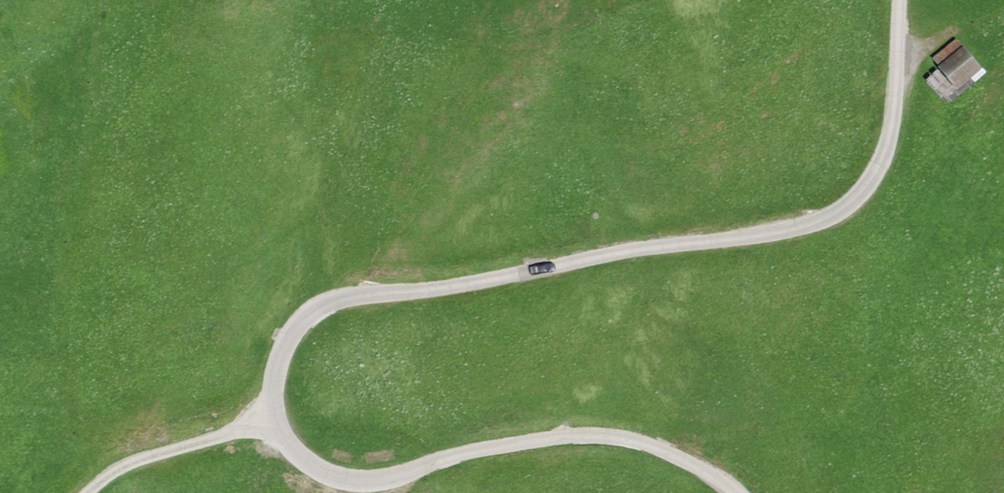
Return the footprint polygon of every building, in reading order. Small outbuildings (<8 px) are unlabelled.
[(946,97),(981,66),(955,38),(933,58),(940,67),(928,77),(946,97)]
